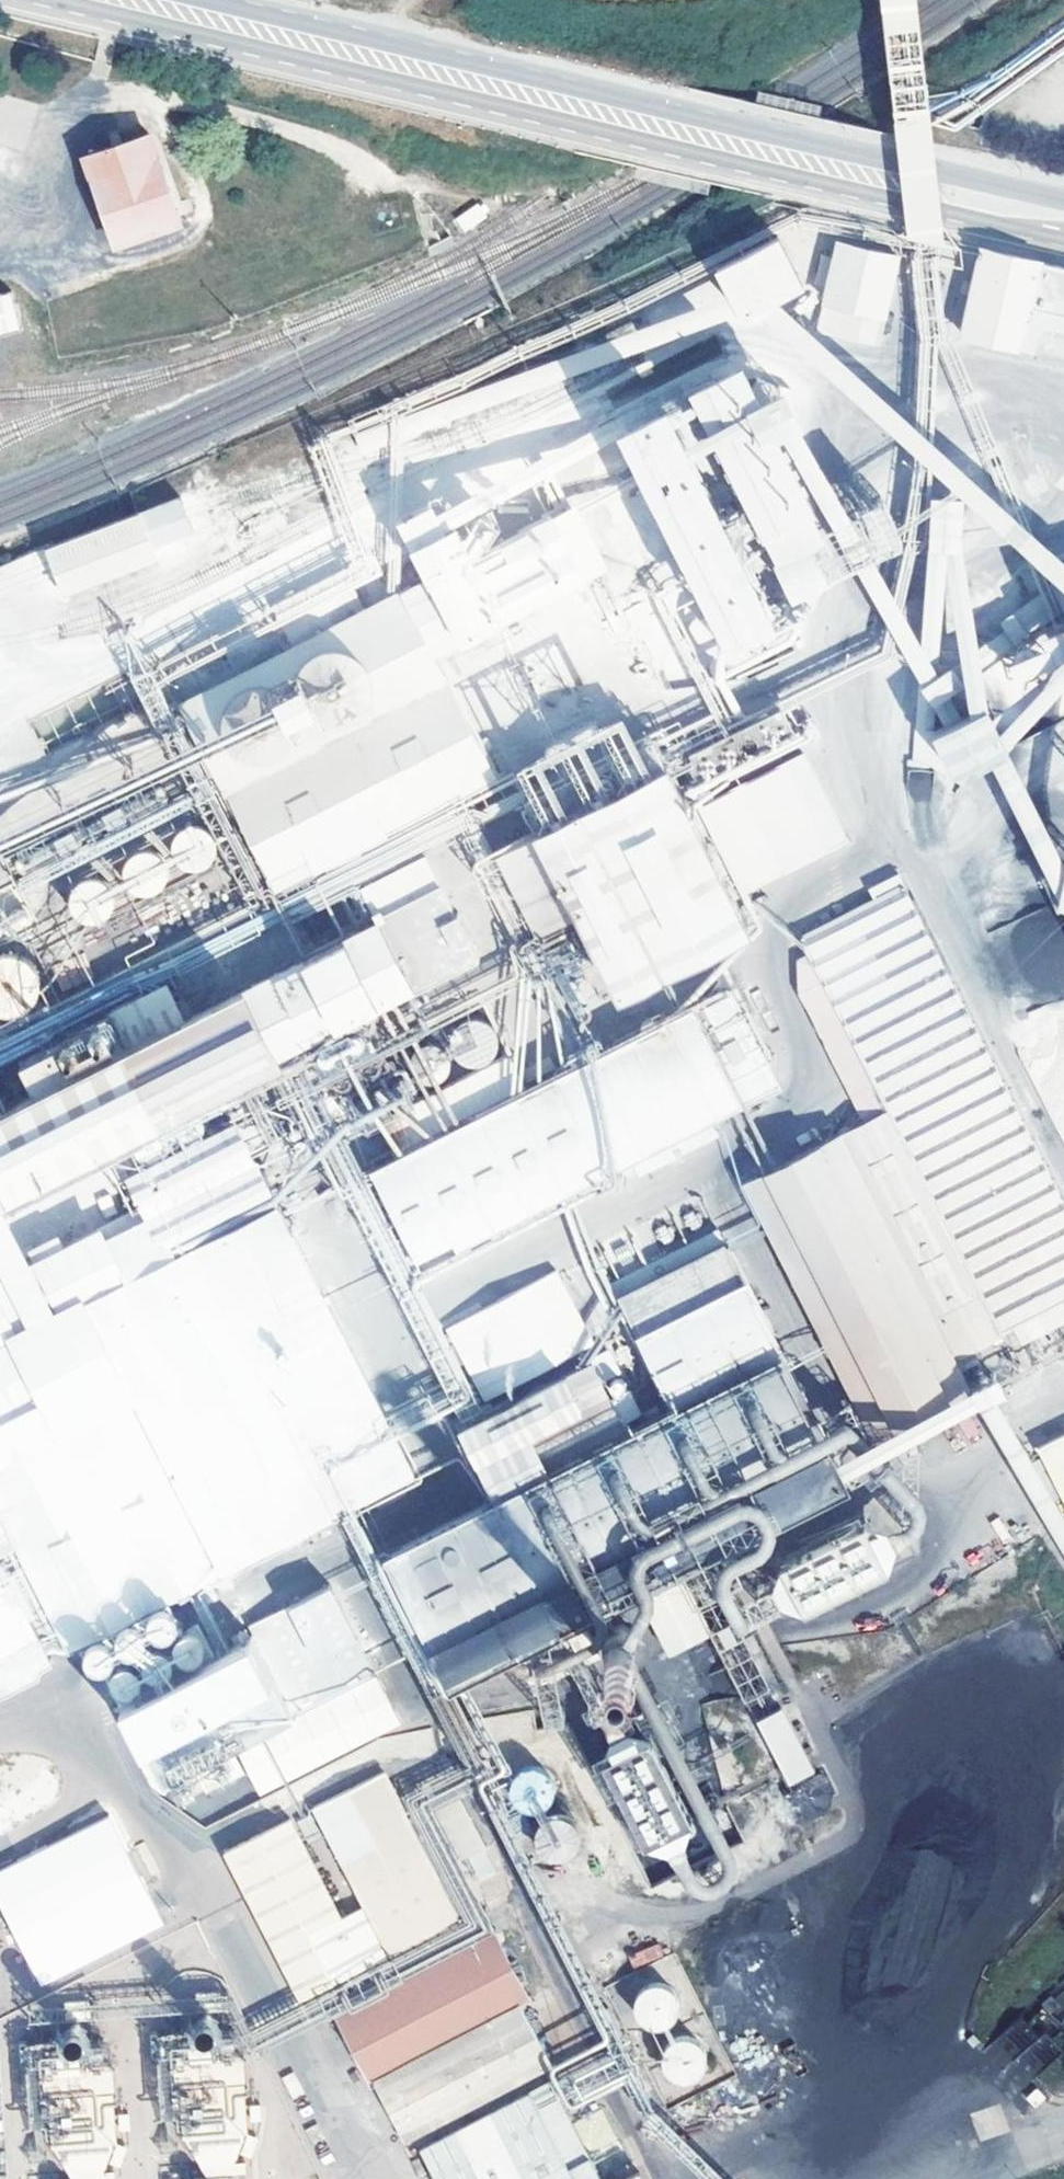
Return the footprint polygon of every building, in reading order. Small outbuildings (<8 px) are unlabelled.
[(182,223),(180,217),(161,160),(152,135),(86,157),(117,246),(182,223)] [(169,157),(161,160),(180,217),(189,214),(169,157)] [(478,202),(453,219),(462,233),(488,216),(478,202)] [(714,272),(721,284),(739,319),(802,287),(784,255),(777,239),(714,272)] [(873,343),(895,256),(839,244),(818,329),(873,343)] [(981,250),(960,338),(1031,352),(1035,335),(1044,333),(1046,327),(1063,331),(1063,270),(981,250)] [(12,293),(0,296),(0,336),(23,330),(12,293)] [(799,510),(735,380),(685,403),(750,538),(762,532),(763,535),(790,523),(786,515),(799,510)] [(683,440),(669,411),(641,425),(655,454),(683,440)] [(668,481),(682,509),(711,496),(697,467),(668,481)] [(460,537),(441,499),(403,519),(421,557),(460,537)] [(274,602),(294,645),(185,700),(276,884),(499,774),(439,655),(583,583),(548,517),(366,609),(344,567),(274,602)] [(723,521),(695,534),(709,563),(738,550),(723,521)] [(836,577),(818,539),(782,556),(799,595),(836,577)] [(1063,563),(1063,552),(1047,558),(1051,568),(1063,563)] [(1051,568),(1046,570),(1063,613),(1063,563),(1051,568)] [(751,577),(723,591),(737,621),(766,607),(751,577)] [(987,718),(934,744),(956,788),(1009,762),(987,718)] [(671,765),(501,846),(539,926),(580,907),(620,987),(748,922),(734,892),(844,836),(808,760),(695,814),(671,765)] [(181,763),(6,848),(16,871),(0,879),(0,1008),(12,1010),(239,902),(219,860),(226,857),(181,763)] [(907,801),(931,801),(931,771),(908,770),(907,801)] [(268,1058),(289,1098),(325,1080),(304,1037),(412,983),(414,988),(476,956),(427,851),(362,882),(378,913),(315,943),(298,909),(176,968),(193,1003),(0,1097),(0,1189),(268,1058)] [(900,877),(870,891),(875,903),(803,939),(812,957),(801,962),(802,992),(866,1121),(737,1184),(863,1438),(960,1390),(946,1362),(1063,1303),(1063,1210),(900,877)] [(568,989),(516,884),(488,897),(541,1002),(568,989)] [(787,1078),(739,984),(343,1180),(362,1214),(396,1197),(425,1256),(787,1078)] [(465,1058),(471,1062),(478,1064),(486,1064),(493,1061),(499,1056),(503,1049),(504,1042),(503,1034),(499,1027),(493,1022),(486,1019),(479,1019),(471,1021),(465,1025),(461,1030),(458,1037),(458,1045),(460,1052),(465,1058)] [(58,1636),(405,1464),(252,1155),(236,1163),(217,1124),(122,1169),(142,1210),(102,1228),(98,1220),(0,1267),(0,1515),(58,1636)] [(710,1221),(700,1201),(678,1211),(689,1232),(710,1221)] [(430,1278),(395,1210),(367,1224),(401,1292),(430,1278)] [(683,1236),(672,1215),(650,1225),(661,1246),(683,1236)] [(429,1338),(435,1348),(424,1354),(500,1507),(386,1564),(445,1682),(632,1591),(666,1655),(699,1638),(668,1574),(842,1489),(719,1241),(614,1293),(676,1421),(627,1444),(616,1421),(631,1414),(566,1284),(521,1306),(516,1296),(429,1338)] [(1040,1446),(1063,1495),(1063,1434),(1040,1446)] [(334,1575),(371,1645),(390,1635),(353,1565),(334,1575)] [(28,1631),(8,1588),(0,1592),(0,1644),(28,1631)] [(119,1701),(160,1785),(221,1755),(364,1684),(373,1680),(329,1589),(250,1627),(255,1636),(213,1656),(197,1622),(106,1666),(123,1700),(119,1701)] [(632,1643),(628,1637),(621,1634),(614,1637),(609,1645),(611,1652),(618,1657),(627,1656),(632,1650),(632,1643)] [(386,1728),(364,1684),(221,1755),(242,1799),(386,1728)] [(736,1725),(728,1697),(702,1705),(710,1732),(736,1725)] [(782,1708),(755,1722),(789,1787),(816,1773),(782,1708)] [(520,1736),(519,1730),(535,1726),(532,1710),(487,1718),(491,1741),(520,1736)] [(692,1833),(646,1735),(592,1759),(638,1858),(692,1833)] [(445,1913),(374,1764),(304,1797),(350,1896),(326,1907),(279,1810),(214,1840),(284,1988),(445,1913)] [(549,1817),(553,1776),(514,1771),(509,1813),(549,1817)] [(821,1771),(785,1794),(803,1822),(839,1800),(821,1771)] [(435,1805),(469,1885),(494,1874),(460,1795),(435,1805)] [(525,1838),(547,1869),(584,1842),(561,1812),(525,1838)] [(0,1868),(0,1902),(40,1984),(160,1929),(108,1817),(0,1868)] [(715,1853),(694,1864),(704,1885),(726,1874),(715,1853)] [(494,1939),(336,2015),(365,2076),(523,2001),(494,1939)] [(633,1967),(664,1956),(659,1943),(628,1954),(633,1967)] [(606,1987),(664,2110),(734,2077),(681,1966),(675,1953),(606,1987)] [(646,2018),(652,2021),(658,2022),(664,2020),(669,2017),(673,2012),(675,2007),(675,2000),(673,1995),(669,1990),(664,1987),(658,1985),(651,1986),(646,1989),(642,1993),(640,1998),(638,2003),(639,2009),(642,2014),(646,2018)] [(550,2067),(522,2008),(370,2081),(399,2141),(550,2067)] [(195,2145),(197,2177),(243,2175),(242,2150),(247,2128),(243,2056),(213,2049),(189,2050),(189,2035),(159,2036),(157,2048),(162,2138),(195,2145)] [(668,2073),(673,2076),(679,2078),(686,2078),(692,2075),(696,2071),(699,2065),(700,2059),(699,2052),(696,2047),(691,2043),(685,2040),(678,2040),(673,2042),(668,2045),(664,2050),(662,2056),(662,2062),(664,2067),(668,2073)] [(579,2110),(621,2069),(598,2046),(556,2086),(579,2110)] [(32,2149),(115,2146),(112,2053),(29,2056),(32,2149)] [(551,2087),(422,2151),(436,2178),(597,2178),(551,2087)] [(574,2123),(591,2153),(617,2139),(599,2109),(574,2123)] [(109,2150),(67,2151),(68,2178),(110,2178),(109,2150)]
